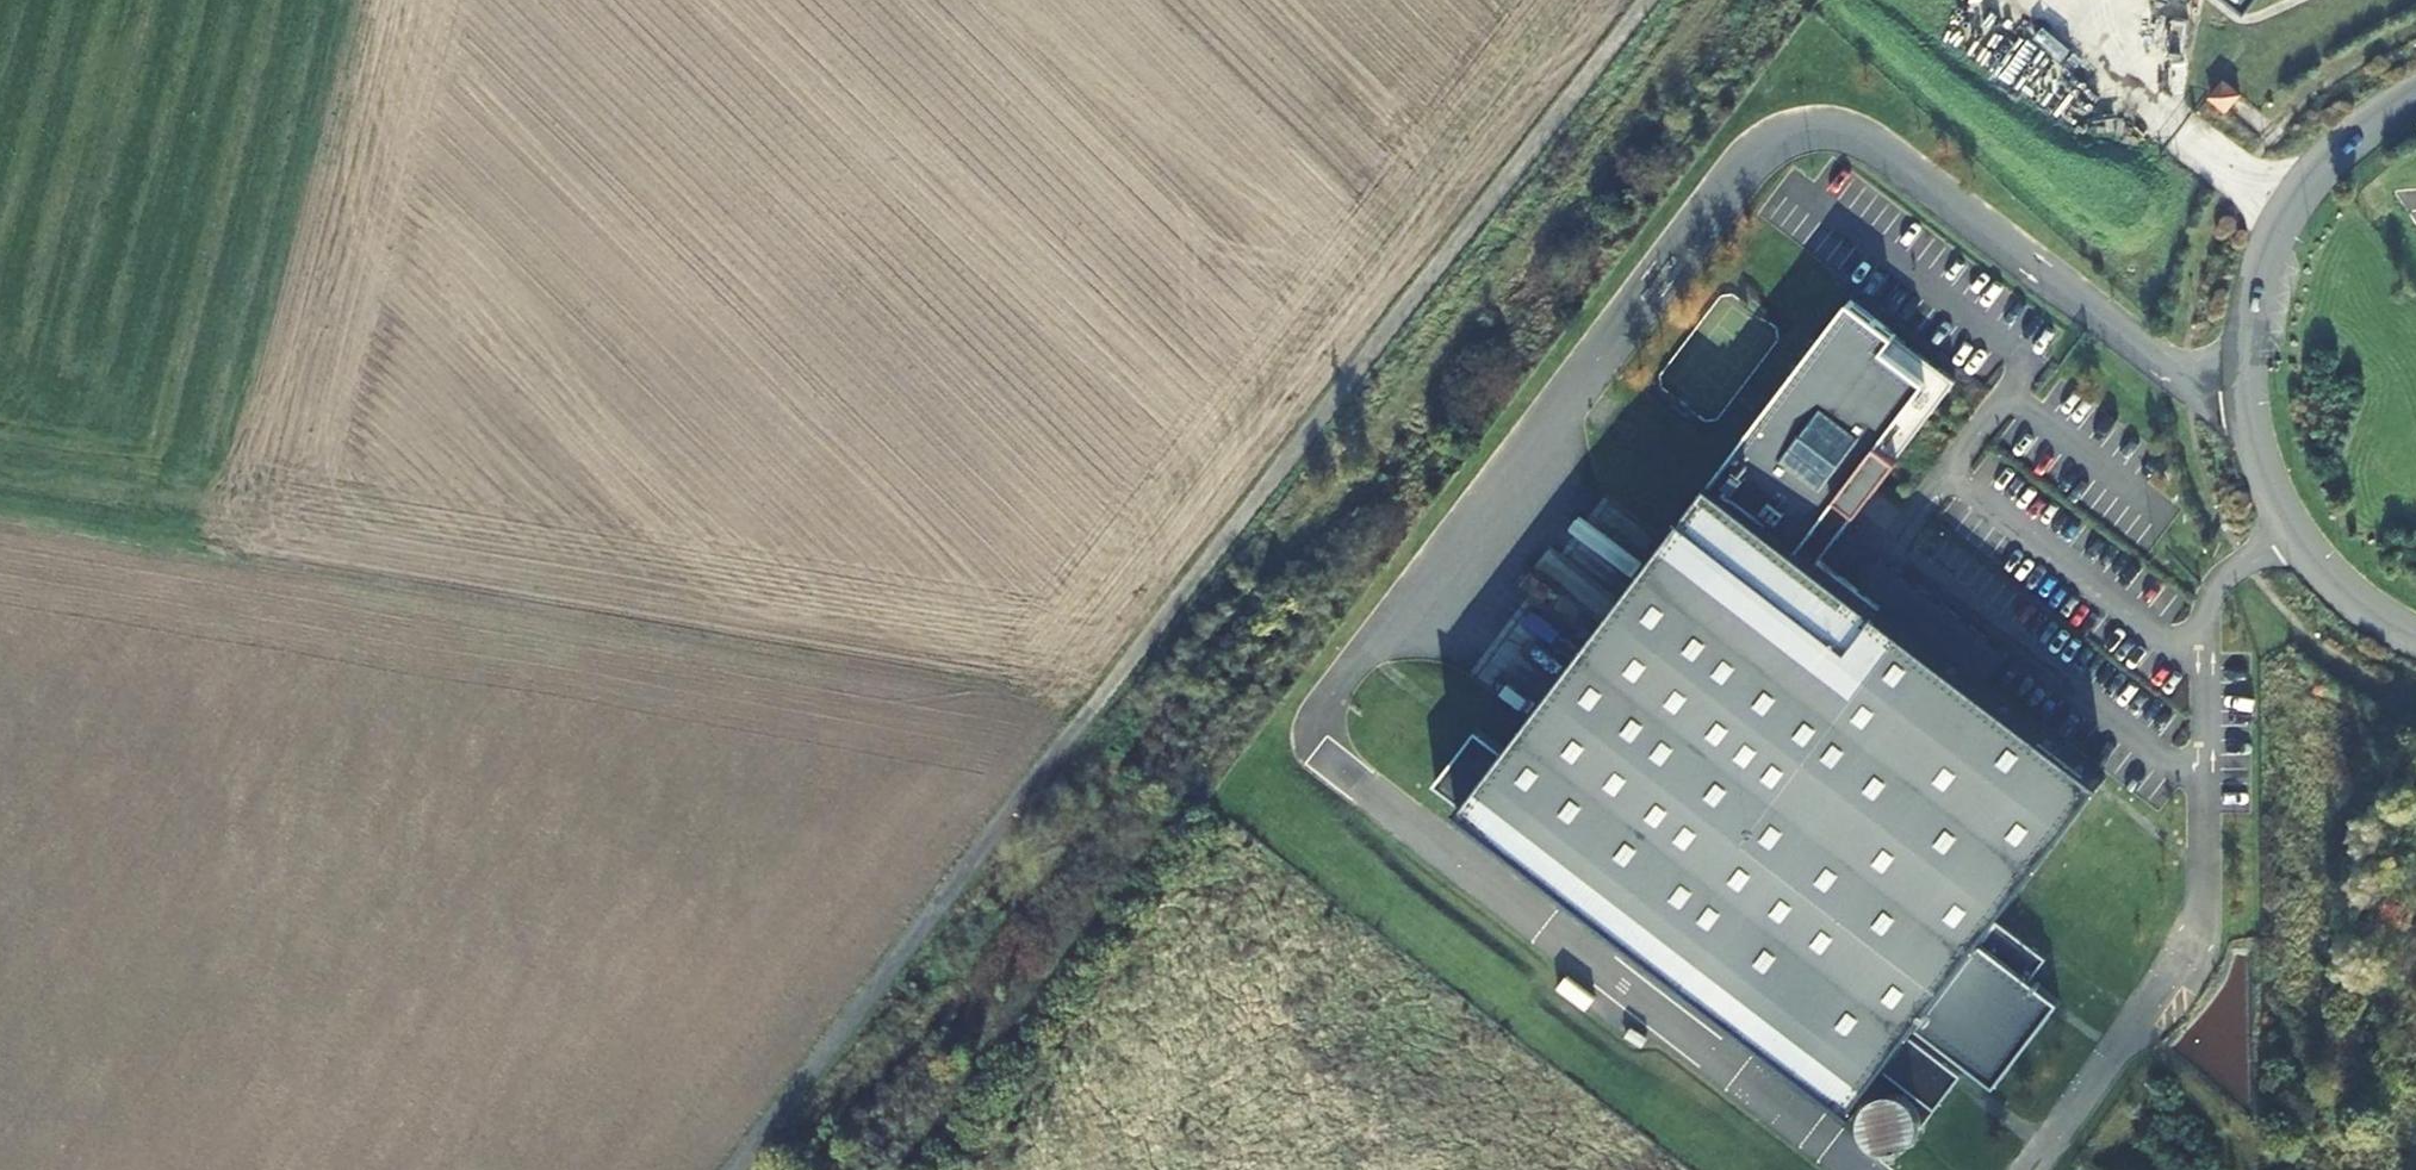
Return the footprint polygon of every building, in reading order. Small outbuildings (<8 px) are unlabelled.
[(2251,8),(2258,0),(2240,0),(2251,8)] [(2211,97),(2226,111),(2240,95),(2224,81),(2211,97)] [(1858,509),(1957,380),(1851,300),(1688,514),(1685,511),(1683,513),(1686,515),(1683,519),(1665,543),(1529,721),(1506,752),(1476,730),(1435,785),(1461,805),(1460,807),(1858,1109),(1860,1107),(1857,1104),(1884,1069),(1910,1088),(1906,1093),(1902,1091),(1896,1090),(1889,1089),(1883,1091),(1877,1095),(1872,1099),(1868,1102),(1866,1107),(1863,1114),(1863,1119),(1863,1125),(1865,1131),(1868,1136),(1872,1140),(1878,1145),(1883,1148),(1889,1149),(1897,1149),(1903,1147),(1910,1144),(1915,1140),(1918,1137),(1920,1133),(1922,1127),(1933,1113),(1963,1074),(1910,1034),(1917,1026),(1996,1086),(2061,1001),(2031,979),(2048,957),(1998,919),(2105,779),(2015,710),(1984,686),(1882,608),(1884,606),(1883,605),(1881,607),(1819,560),(1849,521),(1858,509)]
